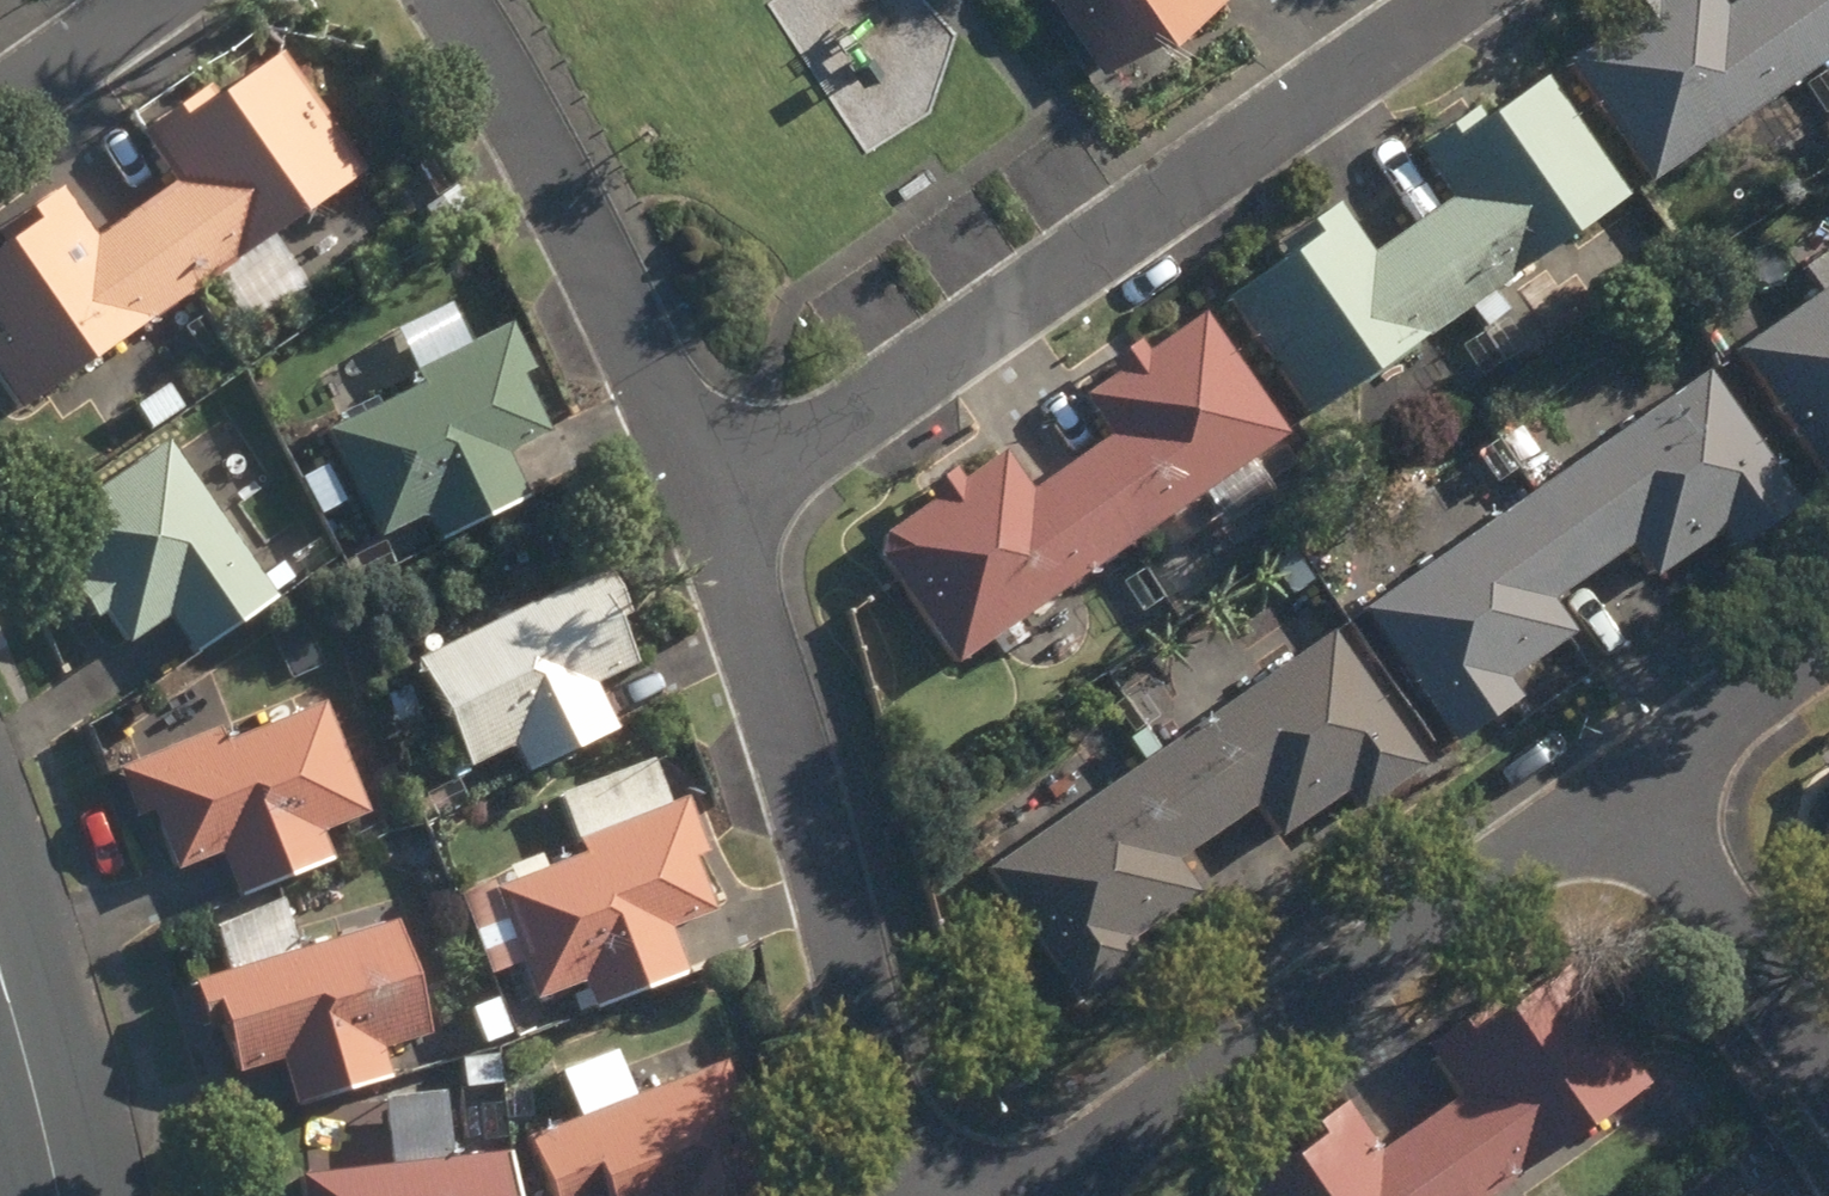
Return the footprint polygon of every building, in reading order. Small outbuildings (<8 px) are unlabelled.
[(1104,75),(1166,39),(1173,48),(1228,0),(1052,0),(1104,75)] [(1777,0),(1758,0),(1732,17),(1720,0),(1676,0),(1665,7),(1660,0),(1630,19),(1634,26),(1573,67),(1657,187),(1826,72),(1777,0)] [(1826,72),(1828,70),(1828,0),(1777,0),(1826,72)] [(183,193),(138,224),(192,302),(368,180),(287,62),(224,105),(217,96),(148,143),(183,193)] [(1459,207),(1417,236),(1473,315),(1634,205),(1554,90),(1493,132),(1484,119),(1427,160),(1459,207)] [(192,302),(138,224),(102,248),(67,198),(3,243),(11,253),(0,261),(0,380),(25,416),(192,302)] [(1314,426),(1473,315),(1417,236),(1380,262),(1346,216),(1289,255),(1296,266),(1234,309),(1314,426)] [(1813,275),(1828,297),(1828,263),(1813,275)] [(1746,362),(1828,481),(1828,304),(1746,362)] [(1119,443),(1080,471),(1137,552),(1293,443),(1209,325),(1155,363),(1148,352),(1118,373),(1125,382),(1092,404),(1119,443)] [(431,522),(447,551),(534,506),(512,463),(555,441),(525,382),(539,375),(516,331),(420,380),(425,393),(333,439),(387,544),(431,522)] [(1717,381),(1538,504),(1593,584),(1638,555),(1660,587),(1730,539),(1744,556),(1807,513),(1717,381)] [(1453,451),(1492,506),(1519,489),(1480,432),(1453,451)] [(176,623),(202,661),(281,608),(173,449),(50,531),(89,589),(79,596),(103,630),(114,622),(134,651),(176,623)] [(1137,552),(1080,471),(1039,500),(1010,459),(968,490),(961,480),(931,500),(938,509),(890,544),(886,563),(963,674),(1137,552)] [(1557,608),(1593,584),(1538,504),(1368,619),(1459,751),(1527,705),(1513,687),(1579,642),(1557,608)] [(1307,547),(1347,610),(1374,591),(1332,530),(1307,547)] [(519,753),(534,782),(621,737),(599,695),(642,672),(620,630),(636,621),(614,576),(423,672),(476,776),(519,753)] [(1336,638),(1164,757),(1223,841),(1264,814),(1286,848),(1352,801),(1366,821),(1432,774),(1336,638)] [(390,703),(400,732),(424,724),(414,695),(390,703)] [(227,860),(246,904),(336,867),(324,840),(372,820),(326,711),(229,752),(223,736),(124,777),(144,823),(158,816),(184,879),(227,860)] [(1223,841),(1164,757),(991,876),(1087,1014),(1152,969),(1138,948),(1204,903),(1182,871),(1223,841)] [(577,1004),(584,1020),(599,1015),(602,1020),(692,984),(673,936),(719,919),(699,864),(713,859),(691,804),(673,811),(656,768),(563,804),(586,864),(553,878),(548,863),(515,875),(521,890),(500,898),(496,891),(466,903),(496,981),(528,969),(543,1007),(590,988),(593,997),(577,1004)] [(350,838),(359,857),(391,843),(382,824),(350,838)] [(287,1066),(304,1116),(395,1085),(386,1057),(434,1042),(398,930),(300,960),(286,914),(220,934),(235,980),(200,992),(215,1040),(230,1035),(243,1079),(287,1066)] [(1426,1126),(1476,1195),(1494,1195),(1653,1084),(1572,969),(1477,1035),(1468,1020),(1430,1046),(1466,1098),(1426,1126)] [(476,1018),(489,1051),(513,1042),(500,1009),(476,1018)] [(466,1067),(469,1094),(504,1091),(502,1064),(466,1067)] [(777,1193),(732,1073),(532,1150),(549,1195),(775,1195),(777,1193)] [(1426,1126),(1386,1155),(1350,1103),(1317,1127),(1324,1138),(1241,1195),(1476,1195),(1426,1126)] [(341,1111),(342,1123),(380,1119),(379,1108),(341,1111)] [(305,1195),(518,1195),(515,1163),(456,1171),(449,1109),(393,1115),(399,1176),(304,1185),(305,1195)]
